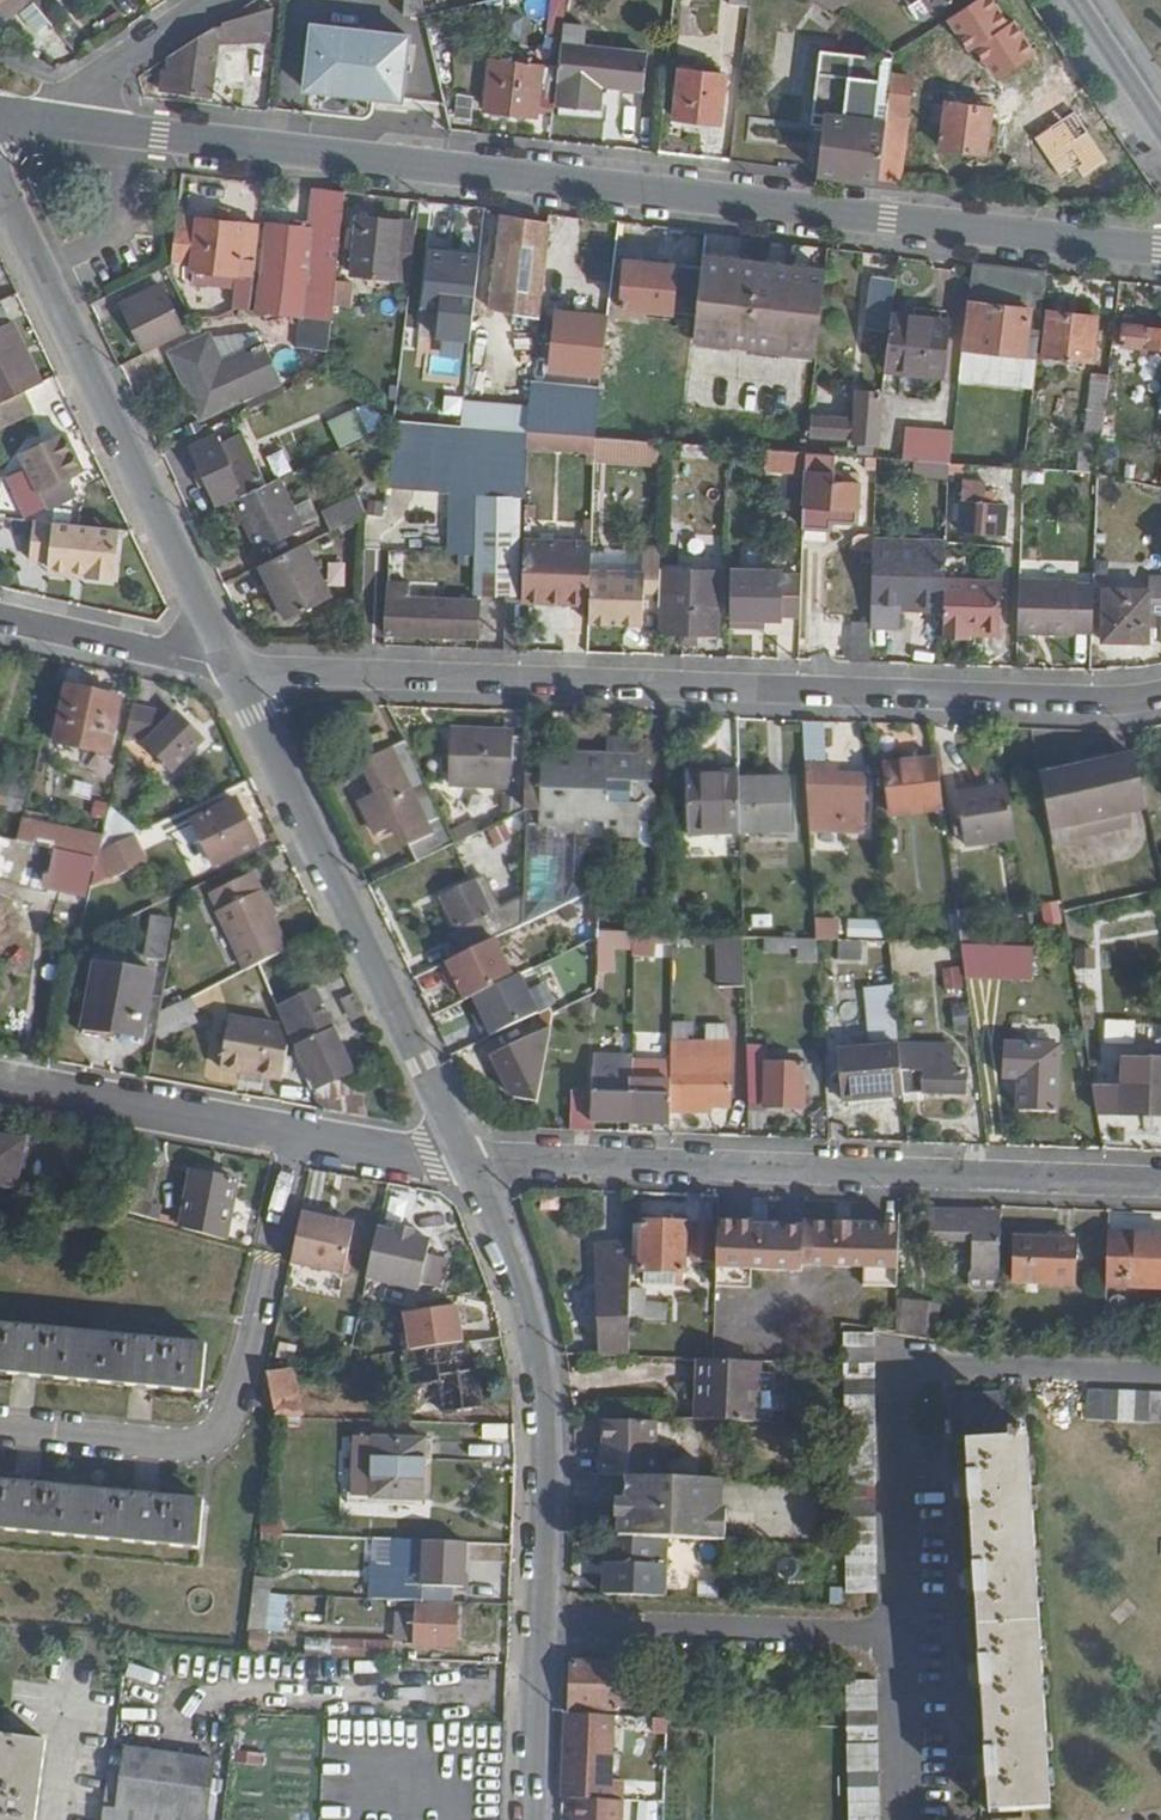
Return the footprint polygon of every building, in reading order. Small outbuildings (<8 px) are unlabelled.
[(278,0),(261,0),(252,6),(252,16),(277,18),(278,0)] [(751,0),(730,0),(729,12),(749,13),(751,0)] [(848,0),(818,0),(825,13),(848,0)] [(933,9),(947,0),(927,0),(933,9)] [(1052,39),(1026,0),(992,0),(1014,34),(1000,44),(1014,65),(1052,39)] [(208,100),(210,44),(272,51),(273,23),(215,30),(160,67),(158,94),(208,100)] [(403,109),(410,44),(387,42),(387,45),(311,35),(305,97),(309,97),(310,90),(385,100),(384,107),(403,109)] [(550,106),(551,66),(530,63),(531,56),(488,50),(481,108),(530,116),(532,104),(550,106)] [(648,102),(652,63),(563,54),(557,112),(596,115),(598,97),(648,102)] [(891,83),(893,67),(819,60),(812,121),(825,123),(818,179),(878,186),(891,83)] [(722,129),(728,82),(680,77),(675,124),(722,129)] [(901,189),(911,86),(891,83),(878,186),(901,189)] [(984,158),(988,114),(943,109),(939,153),(984,158)] [(328,328),(343,200),(309,196),(305,242),(310,243),(308,269),(285,268),(289,228),(266,226),(257,319),(295,324),(328,328)] [(254,281),(259,232),(225,228),(225,217),(211,214),(210,226),(196,224),(194,235),(174,232),(170,263),(191,266),(190,275),(254,281)] [(409,266),(413,230),(355,224),(350,264),(392,269),(393,264),(409,266)] [(535,322),(546,230),(500,224),(490,317),(535,322)] [(468,348),(478,265),(427,259),(420,316),(437,318),(434,344),(468,348)] [(737,421),(752,270),(685,262),(684,275),(678,323),(667,414),(737,421)] [(678,323),(684,275),(627,269),(619,324),(629,325),(630,317),(678,323)] [(814,362),(823,279),(752,270),(737,421),(800,428),(806,361),(814,362)] [(1024,343),(1027,313),(1039,313),(1043,279),(968,270),(960,354),(1033,363),(1035,344),(1024,343)] [(889,321),(894,285),(869,282),(862,342),(886,345),(889,321)] [(183,337),(164,299),(148,308),(144,301),(121,313),(142,357),(183,337)] [(1089,368),(1094,320),(1044,314),(1039,362),(1089,368)] [(598,380),(604,325),(554,320),(547,375),(598,380)] [(940,384),(946,333),(913,329),(913,324),(889,321),(886,345),(882,375),(940,384)] [(325,355),(328,328),(295,324),(292,350),(325,355)] [(221,358),(258,342),(251,326),(214,342),(221,358)] [(10,327),(0,332),(0,405),(23,393),(38,386),(10,327)] [(275,382),(256,347),(214,367),(202,342),(170,358),(199,419),(275,382)] [(616,366),(619,346),(605,344),(603,365),(616,366)] [(1121,351),(1119,374),(1160,378),(1155,427),(1160,427),(1160,357),(1121,351)] [(1102,421),(1106,381),(1090,379),(1086,420),(1102,421)] [(32,412),(23,393),(0,405),(0,427),(32,412)] [(875,449),(879,398),(856,396),(855,408),(847,408),(846,423),(814,420),(812,442),(845,444),(845,454),(853,454),(853,448),(875,449)] [(326,416),(334,445),(376,432),(368,404),(326,416)] [(524,439),(526,415),(462,410),(459,434),(524,439)] [(948,470),(951,441),(908,437),(905,467),(948,470)] [(64,481),(79,473),(63,439),(20,460),(25,472),(4,482),(21,521),(72,499),(64,481)] [(265,490),(252,462),(228,474),(213,442),(189,453),(217,509),(239,498),(242,501),(265,490)] [(278,476),(293,468),(282,447),(267,455),(278,476)] [(855,528),(857,481),(832,480),(832,462),(807,460),(804,536),(830,537),(830,528),(855,528)] [(778,486),(779,466),(742,463),(739,498),(782,501),(783,487),(778,486)] [(1020,499),(1020,468),(1004,468),(1004,500),(1020,499)] [(303,534),(279,483),(265,490),(242,501),(232,506),(256,556),(303,534)] [(1003,543),(1005,511),(984,509),(986,488),(962,486),(959,539),(1003,543)] [(363,519),(354,501),(320,516),(328,536),(363,519)] [(112,583),(117,533),(32,525),(29,565),(47,567),(47,571),(86,575),(86,581),(112,583)] [(944,588),(945,549),(871,546),(869,629),(869,636),(900,637),(901,618),(942,620),(944,588)] [(329,603),(303,547),(258,569),(284,624),(329,603)] [(589,578),(590,552),(521,550),(519,609),(588,612),(589,578)] [(712,611),(713,574),(657,571),(656,608),(663,608),(662,636),(717,639),(717,611),(712,611)] [(777,624),(779,577),(728,576),(726,632),(751,632),(751,624),(777,624)] [(640,631),(642,581),(589,578),(588,612),(588,629),(640,631)] [(476,642),(477,606),(408,601),(409,586),(387,585),(385,637),(476,642)] [(999,639),(1001,591),(944,588),(942,620),(941,642),(968,643),(968,637),(999,639)] [(1092,636),(1093,591),(1018,588),(1016,639),(1070,643),(1071,636),(1092,636)] [(1150,590),(1150,599),(1107,597),(1106,648),(1149,649),(1150,621),(1160,621),(1160,591),(1150,590)] [(109,762),(121,706),(68,694),(56,750),(109,762)] [(196,738),(177,720),(134,710),(126,743),(149,749),(168,768),(196,738)] [(865,822),(867,784),(836,783),(837,770),(825,770),(822,728),(801,728),(806,820),(865,822)] [(524,814),(527,746),(509,745),(509,741),(450,739),(448,788),(497,789),(495,829),(524,814)] [(448,853),(404,747),(368,764),(382,796),(360,806),(376,841),(398,831),(416,869),(448,853)] [(640,847),(640,812),(649,804),(638,792),(650,779),(631,757),(606,757),(605,766),(583,765),(583,775),(563,774),(563,764),(547,764),(539,771),(535,834),(584,835),(584,830),(605,831),(604,845),(640,847)] [(942,813),(936,767),(885,774),(892,821),(942,813)] [(1131,836),(1118,768),(1039,783),(1050,852),(1131,836)] [(69,794),(92,798),(94,779),(71,776),(69,794)] [(740,841),(739,789),(738,786),(707,787),(707,782),(688,782),(687,842),(740,841)] [(790,840),(789,789),(739,789),(740,841),(790,840)] [(25,820),(29,799),(14,795),(9,816),(25,820)] [(75,863),(89,802),(58,795),(51,826),(40,823),(34,854),(75,863)] [(1014,845),(1006,795),(957,802),(963,853),(1014,845)] [(254,850),(233,806),(192,828),(213,872),(254,850)] [(137,842),(111,809),(99,862),(105,859),(137,842)] [(152,867),(139,841),(137,842),(105,859),(119,885),(152,867)] [(88,908),(97,868),(75,863),(34,854),(17,850),(11,876),(48,886),(46,898),(88,908)] [(503,939),(478,885),(441,902),(458,935),(453,938),(463,959),(492,945),(503,939)] [(286,958),(257,899),(214,921),(244,979),(286,958)] [(1039,905),(1042,926),(1060,924),(1057,903),(1039,905)] [(813,940),(837,940),(836,918),(813,919),(813,940)] [(845,937),(881,939),(882,920),(846,918),(845,937)] [(159,968),(167,926),(148,923),(141,965),(159,968)] [(596,932),(594,972),(614,973),(615,956),(651,957),(652,934),(596,932)] [(743,991),(742,943),(719,943),(720,990),(743,991)] [(510,983),(492,945),(463,959),(445,967),(463,1005),(464,1005),(510,983)] [(1030,987),(1031,955),(959,952),(963,984),(1030,987)] [(440,970),(432,953),(403,965),(412,984),(440,970)] [(139,1053),(151,980),(95,969),(82,1042),(139,1053)] [(535,1019),(517,980),(510,983),(464,1005),(475,1026),(482,1024),(489,1040),(535,1019)] [(864,1029),(893,1028),(891,987),(863,988),(864,1029)] [(354,1089),(312,998),(275,1016),(315,1106),(354,1089)] [(156,1040),(193,1022),(186,1008),(159,1021),(156,1040)] [(281,1085),(286,1052),(277,1033),(225,1025),(216,1074),(281,1085)] [(532,1110),(547,1034),(489,1060),(508,1104),(532,1110)] [(895,1053),(895,1050),(833,1055),(838,1106),(899,1101),(895,1053)] [(1052,1118),(1054,1053),(1001,1050),(1000,1083),(1015,1085),(1013,1116),(1052,1118)] [(961,1101),(960,1077),(948,1077),(949,1051),(895,1053),(899,1101),(927,1099),(961,1101)] [(1123,1067),(1122,1095),(1091,1093),(1095,1119),(1160,1122),(1160,1069),(1123,1067)] [(809,1105),(809,1070),(745,1068),(746,1114),(800,1116),(801,1105),(809,1105)] [(668,1123),(668,1077),(637,1077),(637,1070),(627,1069),(627,1076),(625,1129),(650,1130),(650,1141),(668,1142),(668,1123)] [(625,1129),(627,1076),(591,1075),(589,1108),(566,1108),(565,1138),(588,1139),(589,1127),(625,1129)] [(729,1113),(730,1077),(668,1077),(668,1123),(704,1122),(705,1113),(729,1113)] [(22,1148),(0,1144),(0,1194),(13,1196),(22,1148)] [(221,1245),(234,1186),(191,1178),(180,1230),(221,1245)] [(159,1225),(163,1207),(151,1204),(154,1187),(135,1183),(128,1218),(159,1225)] [(341,1283),(352,1230),(318,1224),(319,1216),(301,1212),(288,1272),(341,1283)] [(997,1278),(997,1236),(989,1236),(989,1223),(973,1223),(973,1220),(927,1219),(927,1240),(970,1242),(968,1278),(997,1278)] [(894,1294),(896,1240),(864,1239),(865,1233),(847,1231),(847,1240),(832,1240),(832,1230),(799,1230),(799,1234),(761,1234),(761,1243),(747,1243),(748,1230),(713,1228),(713,1233),(712,1269),(711,1293),(745,1293),(745,1275),(799,1276),(799,1272),(864,1274),(864,1294),(894,1294)] [(681,1289),(683,1232),(636,1230),(635,1279),(669,1280),(669,1288),(681,1289)] [(712,1269),(713,1233),(692,1232),(691,1268),(712,1269)] [(435,1293),(441,1264),(423,1260),(426,1245),(376,1235),(365,1285),(415,1295),(417,1289),(435,1293)] [(1105,1240),(1103,1292),(1160,1293),(1160,1242),(1105,1240)] [(1070,1290),(1071,1247),(1016,1244),(1015,1289),(1070,1290)] [(627,1297),(628,1254),(593,1254),(598,1363),(627,1364),(627,1328),(627,1297)] [(640,1328),(642,1298),(627,1297),(627,1328),(640,1328)] [(456,1308),(398,1313),(402,1353),(460,1348),(456,1308)] [(923,1341),(927,1318),(901,1312),(897,1337),(923,1341)] [(203,1347),(0,1325),(0,1377),(197,1400),(203,1347)] [(876,1597),(874,1339),(840,1338),(841,1402),(841,1429),(842,1597),(876,1597)] [(481,1416),(474,1377),(470,1377),(465,1348),(400,1358),(405,1393),(435,1388),(440,1420),(481,1416)] [(757,1427),(759,1368),(703,1366),(702,1425),(757,1427)] [(302,1423),(292,1374),(265,1378),(274,1422),(302,1423)] [(1106,1397),(1106,1427),(1160,1428),(1160,1398),(1106,1397)] [(1066,1815),(1051,1428),(1001,1414),(1001,1400),(948,1401),(951,1450),(964,1450),(984,1819),(1066,1815)] [(841,1429),(841,1402),(813,1401),(812,1428),(841,1429)] [(662,1483),(663,1456),(651,1456),(652,1431),(602,1430),(601,1481),(625,1482),(662,1483)] [(414,1505),(416,1468),(422,1467),(422,1446),(360,1443),(359,1470),(364,1471),(361,1501),(414,1505)] [(201,1503),(149,1497),(149,1487),(131,1485),(131,1495),(29,1485),(30,1474),(12,1473),(11,1483),(0,1482),(0,1531),(195,1553),(201,1503)] [(719,1514),(721,1486),(662,1483),(625,1482),(624,1507),(618,1507),(617,1542),(652,1543),(725,1545),(725,1515),(719,1514)] [(651,1602),(652,1543),(617,1542),(601,1541),(600,1600),(651,1602)] [(460,1592),(462,1549),(423,1547),(421,1590),(395,1590),(394,1606),(448,1607),(449,1592),(460,1592)] [(445,1650),(446,1631),(454,1631),(455,1614),(410,1612),(410,1629),(402,1629),(401,1653),(429,1654),(430,1649),(445,1650)] [(390,1657),(391,1641),(328,1639),(328,1655),(390,1657)] [(613,1715),(614,1673),(569,1671),(567,1713),(613,1715)] [(877,1686),(842,1687),(843,1819),(878,1819),(877,1686)] [(609,1772),(612,1722),(563,1720),(561,1770),(609,1772)] [(41,1749),(0,1740),(0,1819),(32,1819),(41,1749)] [(212,1766),(123,1754),(115,1814),(159,1819),(204,1819),(212,1766)] [(620,1805),(572,1803),(571,1819),(620,1819),(620,1805)]
